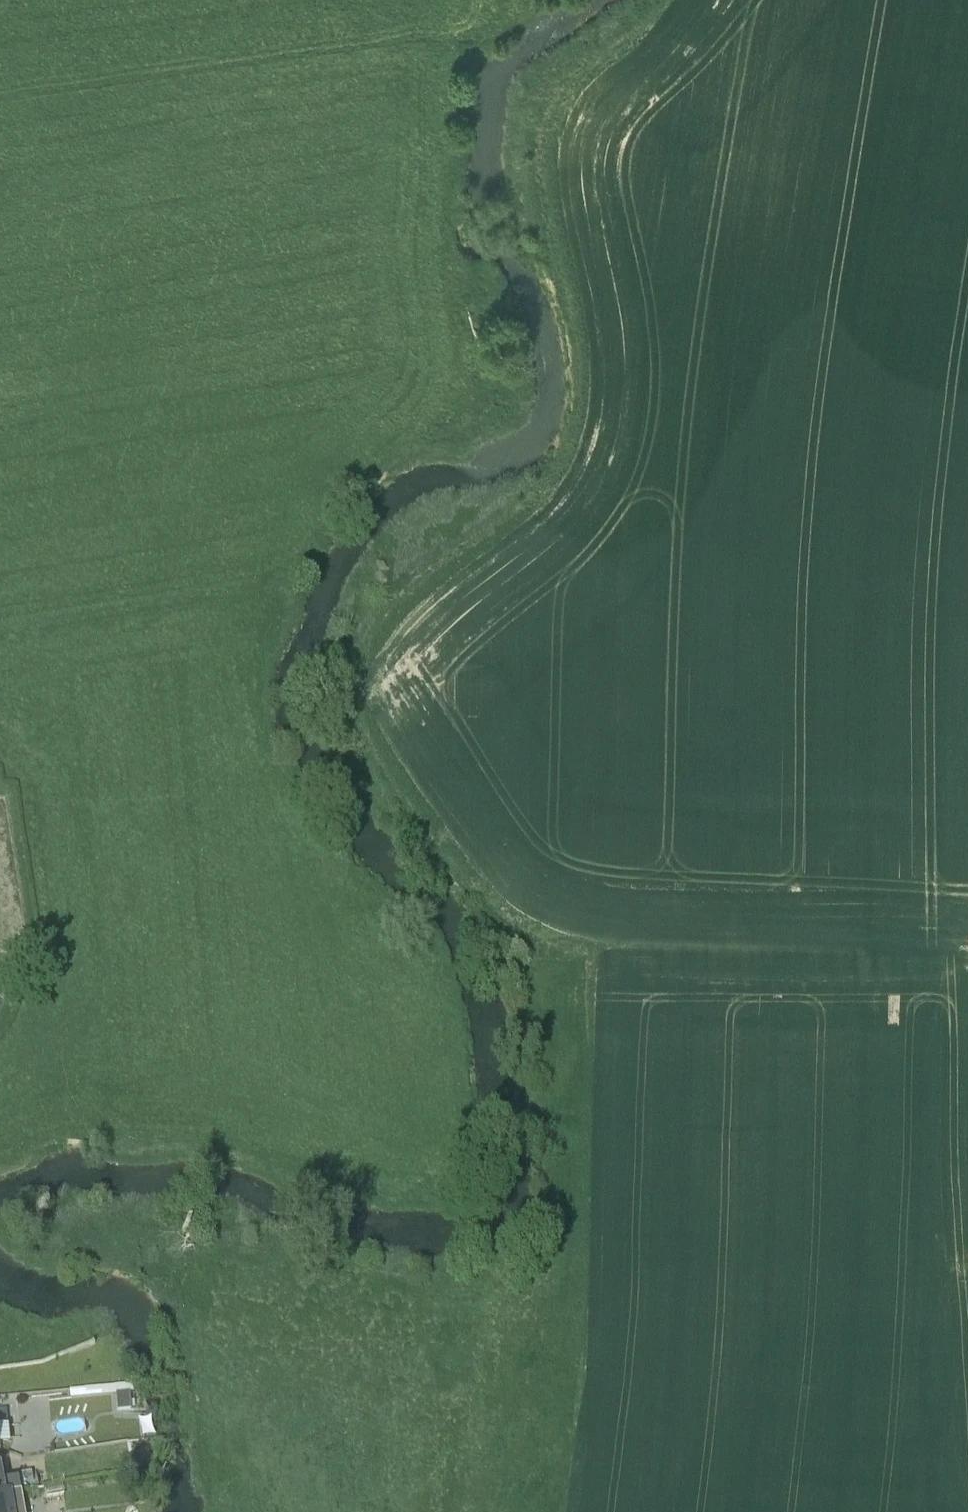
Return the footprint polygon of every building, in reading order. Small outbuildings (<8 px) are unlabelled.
[(85,1408),(94,1414),(127,1411),(125,1386),(83,1390),(85,1408)] [(18,1492),(32,1490),(32,1487),(35,1487),(32,1472),(16,1475),(17,1479),(2,1482),(0,1472),(0,1496),(18,1492)] [(0,1496),(0,1511),(22,1511),(18,1492),(0,1496)]
